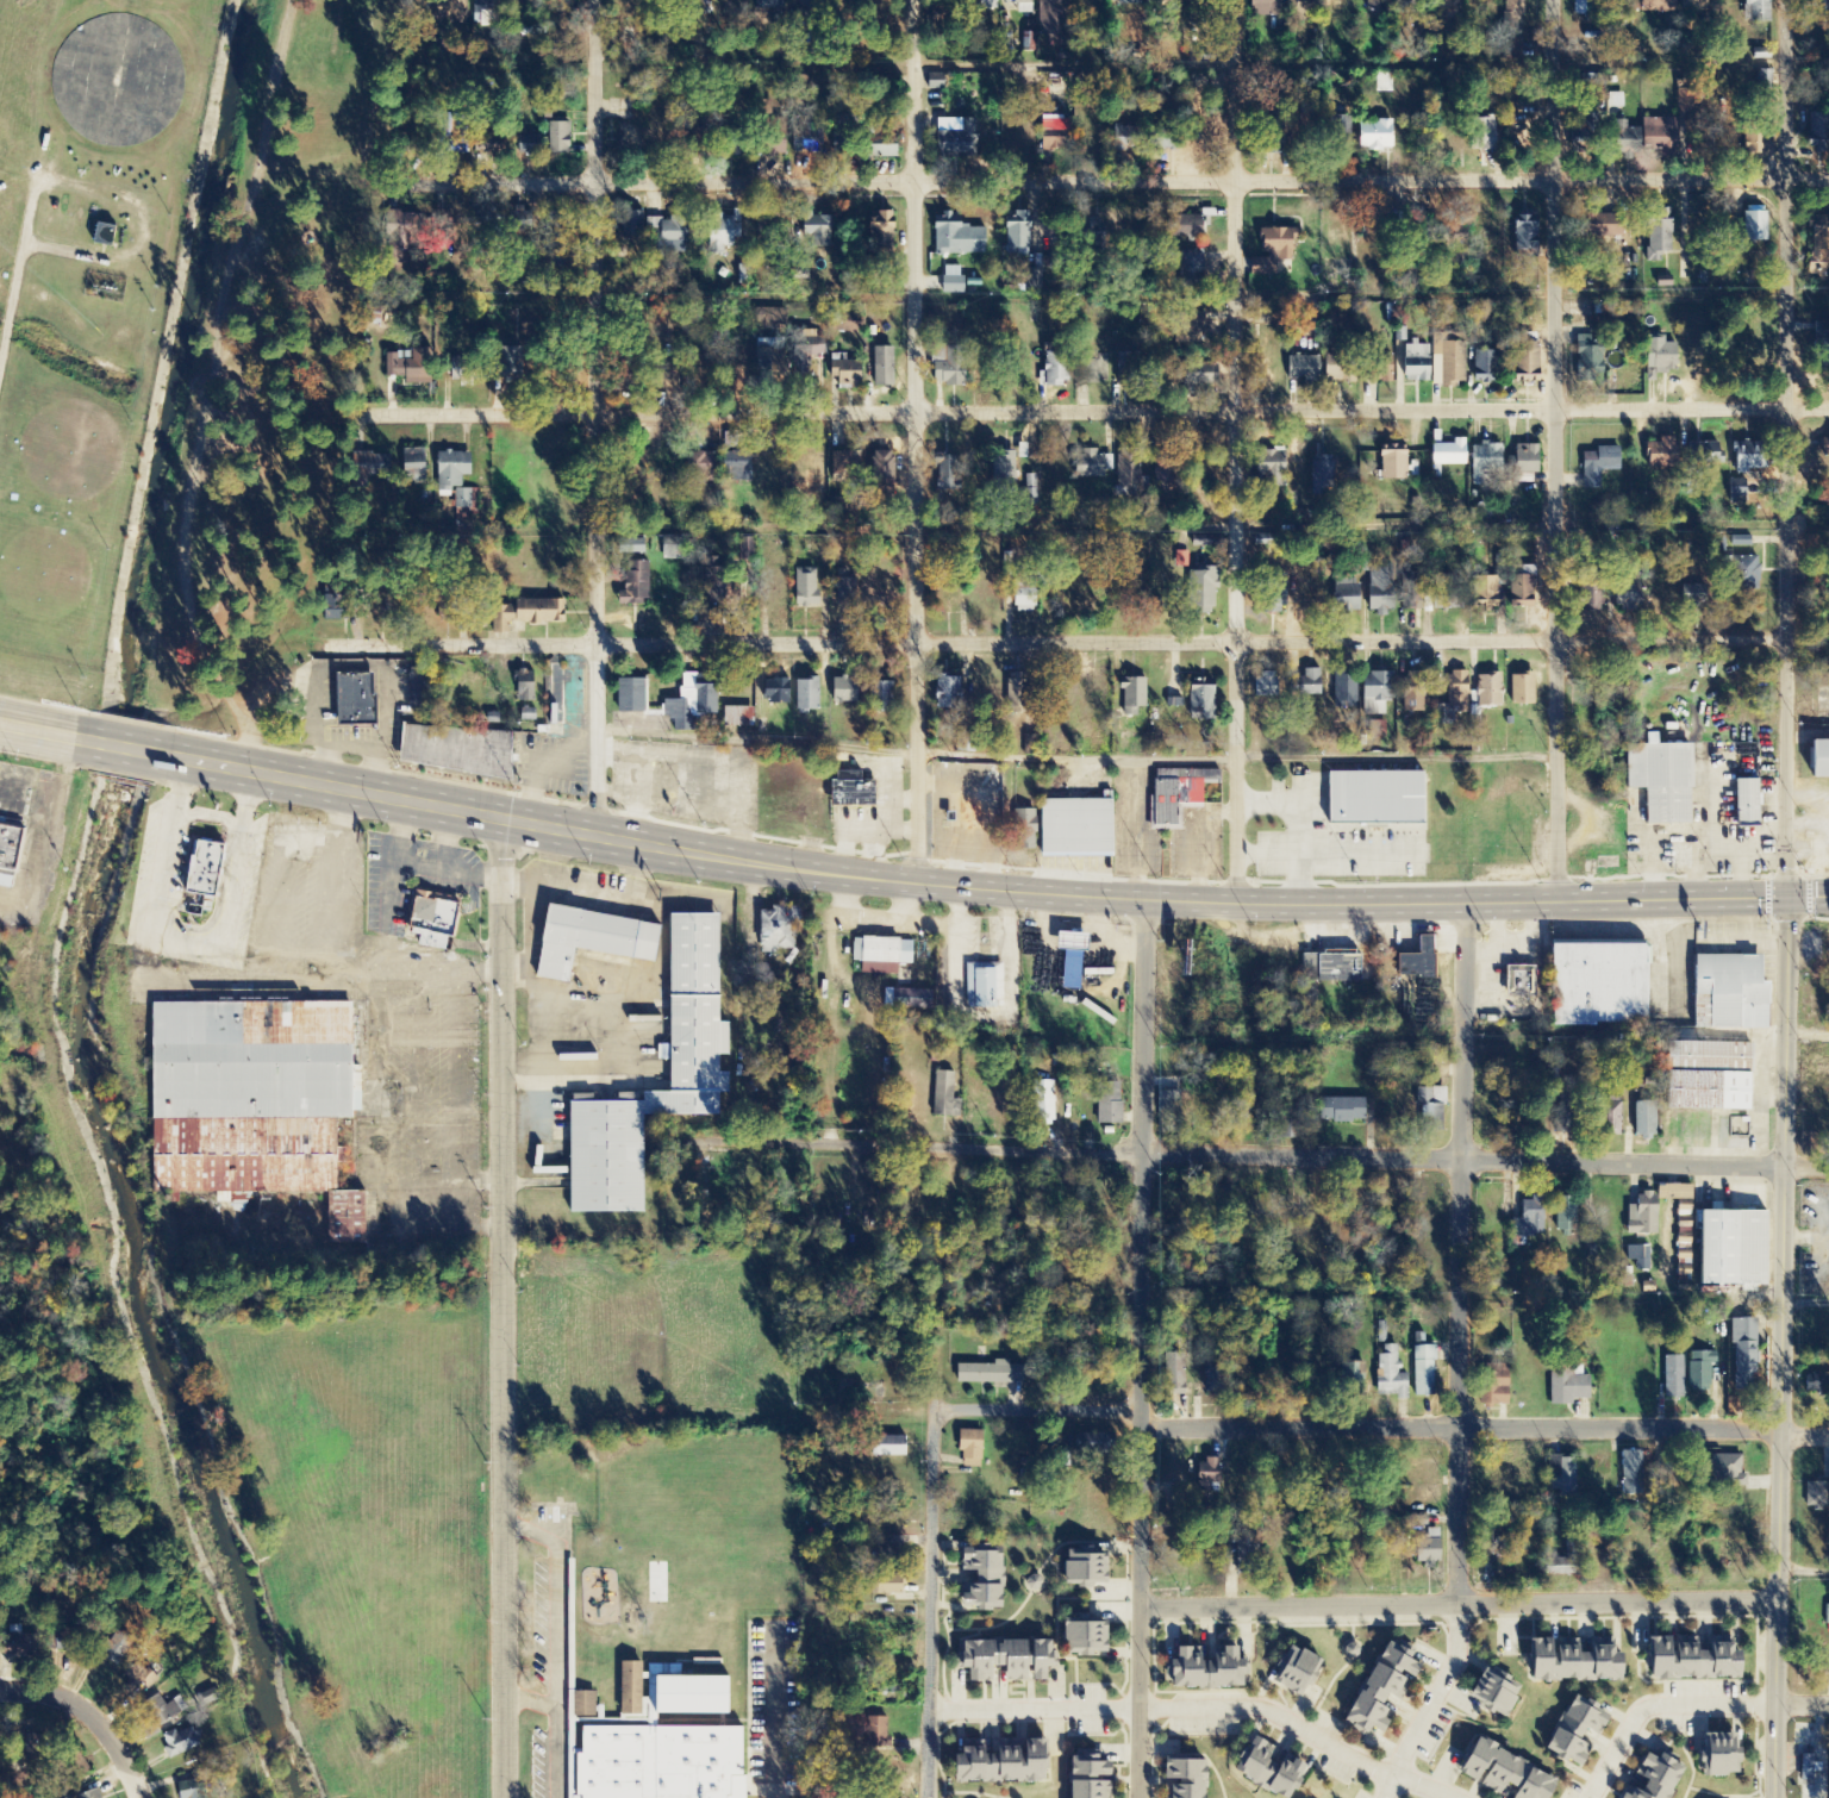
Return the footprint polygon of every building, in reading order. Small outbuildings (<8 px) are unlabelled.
[(462,19),(463,0),(427,0),(426,19),(462,19)] [(481,15),(481,28),(504,29),(505,0),(482,0),(482,1),(472,0),(472,15),(481,15)] [(712,0),(688,0),(689,13),(712,13),(712,0)] [(752,10),(786,10),(786,0),(752,0),(752,10)] [(968,10),(997,11),(998,0),(969,0),(968,10)] [(1037,36),(1071,36),(1070,0),(1037,0),(1037,36)] [(1142,0),(1110,0),(1110,7),(1142,8),(1142,0)] [(1278,0),(1247,0),(1247,16),(1277,17),(1278,0)] [(1316,0),(1291,0),(1290,23),(1315,24),(1316,0)] [(1356,12),(1372,12),(1372,0),(1356,0),(1356,12)] [(1525,0),(1504,0),(1505,19),(1525,18),(1525,0)] [(1628,18),(1628,0),(1609,0),(1608,18),(1628,18)] [(1637,13),(1673,14),(1673,0),(1637,0),(1637,13)] [(1680,13),(1706,13),(1707,0),(1680,0),(1680,13)] [(1771,23),(1771,0),(1742,0),(1741,23),(1771,23)] [(1188,25),(1212,25),(1212,9),(1201,9),(1201,5),(1188,5),(1188,25)] [(1520,39),(1499,39),(1498,62),(1519,62),(1520,39)] [(1771,90),(1771,72),(1757,71),(1757,89),(1771,90)] [(1376,74),(1375,93),(1392,94),(1393,75),(1376,74)] [(1603,110),(1603,95),(1585,95),(1585,110),(1603,110)] [(1805,149),(1828,149),(1828,114),(1805,115),(1805,149)] [(1061,117),(1040,117),(1039,133),(1061,133),(1061,117)] [(1492,152),(1493,119),(1468,118),(1467,152),(1492,152)] [(977,157),(976,120),(958,120),(959,132),(934,133),(935,158),(977,157)] [(1676,120),(1641,120),(1641,130),(1627,130),(1627,122),(1613,122),(1613,159),(1636,159),(1636,153),(1656,153),(1656,160),(1676,160),(1676,120)] [(1390,150),(1389,122),(1354,124),(1356,152),(1390,150)] [(552,123),(551,155),(573,155),(573,123),(552,123)] [(790,154),(812,154),(813,124),(791,124),(790,154)] [(1111,151),(1140,150),(1140,128),(1111,129),(1111,151)] [(896,159),(896,135),(861,135),(862,159),(896,159)] [(1772,137),(1740,135),(1739,158),(1771,159),(1772,137)] [(545,155),(545,137),(522,136),(522,155),(545,155)] [(1066,150),(1066,139),(1039,139),(1039,151),(1066,150)] [(1742,242),(1764,242),(1764,208),(1741,208),(1742,242)] [(1670,253),(1670,209),(1645,210),(1646,263),(1661,263),(1661,253),(1670,253)] [(646,238),(647,212),(620,211),(619,237),(646,238)] [(894,249),(893,212),(871,213),(871,221),(863,222),(863,234),(871,233),(871,250),(894,249)] [(423,238),(425,215),(389,213),(388,245),(408,246),(409,238),(423,238)] [(1027,257),(1026,213),(1008,214),(1009,223),(1003,223),(1004,258),(1027,257)] [(506,248),(506,230),(535,230),(534,215),(487,216),(487,242),(479,242),(479,248),(506,248)] [(548,247),(557,247),(556,267),(569,267),(570,216),(549,215),(548,247)] [(813,248),(832,248),(832,217),(800,216),(799,236),(814,236),(813,248)] [(933,256),(987,255),(987,228),(958,229),(958,216),(932,216),(933,256)] [(1200,238),(1201,218),(1173,217),(1172,237),(1200,238)] [(1512,224),(1512,253),(1534,253),(1535,217),(1518,217),(1518,224),(1512,224)] [(1817,228),(1808,228),(1808,240),(1828,239),(1828,217),(1817,218),(1817,228)] [(706,253),(731,252),(731,239),(741,239),(740,224),(732,225),(731,218),(704,218),(706,253)] [(1080,220),(1081,239),(1101,238),(1101,219),(1080,220)] [(1049,221),(1049,237),(1069,236),(1069,220),(1049,221)] [(1427,246),(1428,222),(1406,221),(1405,245),(1427,246)] [(121,228),(100,224),(96,243),(117,248),(121,228)] [(684,253),(685,226),(655,225),(655,252),(684,253)] [(1290,262),(1290,230),(1257,230),(1257,258),(1247,258),(1247,277),(1274,276),(1274,262),(1290,262)] [(1454,253),(1468,251),(1466,235),(1452,237),(1454,253)] [(1203,252),(1178,253),(1178,280),(1203,280),(1203,252)] [(809,262),(792,262),(792,280),(809,280),(809,262)] [(960,268),(942,268),(942,294),(965,295),(965,283),(959,282),(960,268)] [(789,330),(788,310),(757,311),(757,331),(789,330)] [(857,323),(849,324),(849,314),(834,315),(834,332),(858,331),(857,323)] [(1203,314),(1175,314),(1176,344),(1204,343),(1203,314)] [(1463,335),(1433,335),(1432,386),(1463,387),(1463,335)] [(1644,383),(1654,383),(1654,374),(1673,374),(1673,345),(1663,345),(1662,340),(1643,340),(1644,383)] [(1511,385),(1535,386),(1537,345),(1513,344),(1511,385)] [(1403,378),(1417,378),(1418,384),(1429,383),(1428,346),(1416,347),(1416,345),(1402,345),(1403,378)] [(964,386),(963,346),(930,347),(931,387),(964,386)] [(873,388),(894,387),(893,348),(873,348),(873,388)] [(1602,349),(1574,348),(1574,383),(1591,383),(1591,375),(1601,375),(1602,349)] [(388,352),(389,378),(407,377),(408,385),(434,384),(433,350),(388,352)] [(1493,352),(1471,353),(1472,384),(1494,384),(1493,352)] [(1098,361),(1079,362),(1080,383),(1109,382),(1108,355),(1098,355),(1098,361)] [(1372,385),(1393,382),(1390,356),(1368,359),(1372,385)] [(1065,358),(1041,357),(1040,388),(1064,388),(1065,358)] [(1319,357),(1285,358),(1286,382),(1320,381),(1319,357)] [(859,388),(860,362),(828,361),(827,387),(859,388)] [(683,391),(682,364),(660,365),(661,391),(683,391)] [(1179,375),(1208,374),(1207,365),(1179,366),(1179,375)] [(1208,386),(1208,375),(1178,376),(1178,387),(1208,386)] [(1673,439),(1656,439),(1656,445),(1643,445),(1644,469),(1674,469),(1673,439)] [(1429,445),(1429,466),(1465,467),(1465,441),(1453,440),(1452,446),(1429,445)] [(1686,444),(1685,465),(1721,466),(1721,445),(1686,444)] [(1470,487),(1485,487),(1485,473),(1497,473),(1497,446),(1469,446),(1470,487)] [(1537,447),(1513,446),(1512,474),(1536,475),(1537,447)] [(1379,453),(1378,480),(1403,482),(1405,447),(1387,447),(1387,453),(1379,453)] [(1818,457),(1828,457),(1828,448),(1818,447),(1818,457)] [(1617,449),(1594,448),(1594,455),(1581,454),(1581,490),(1598,491),(1599,471),(1617,472),(1617,449)] [(1759,456),(1750,456),(1749,448),(1731,449),(1732,474),(1760,473),(1759,456)] [(429,450),(407,450),(407,478),(429,478),(429,450)] [(1096,451),(1077,450),(1076,479),(1106,479),(1107,458),(1096,457),(1096,451)] [(1285,453),(1255,452),(1254,477),(1265,477),(1264,487),(1284,488),(1285,453)] [(437,498),(453,498),(454,488),(463,488),(464,477),(475,477),(475,454),(438,453),(437,498)] [(860,453),(830,454),(831,484),(861,483),(860,453)] [(869,490),(892,490),(893,454),(870,453),(869,490)] [(689,454),(689,481),(716,481),(716,454),(689,454)] [(752,483),(753,454),(721,454),(721,482),(752,483)] [(992,487),(1016,486),(1015,454),(992,454),(992,487)] [(382,477),(393,478),(394,457),(384,456),(382,477)] [(1143,456),(1117,456),(1117,489),(1149,490),(1149,479),(1143,479),(1143,456)] [(1332,457),(1309,458),(1310,490),(1333,490),(1332,457)] [(961,458),(936,458),(935,491),(961,492),(961,458)] [(1727,506),(1747,505),(1746,481),(1726,482),(1727,506)] [(476,490),(456,491),(457,514),(477,513),(476,490)] [(683,561),(683,539),(675,539),(675,546),(663,546),(663,561),(683,561)] [(620,540),(620,554),(647,555),(647,540),(620,540)] [(649,607),(650,562),(627,562),(626,593),(621,593),(621,606),(649,607)] [(1367,612),(1375,612),(1375,618),(1393,618),(1393,566),(1367,566),(1367,612)] [(1534,568),(1510,567),(1509,602),(1534,603),(1534,568)] [(710,607),(739,606),(739,592),(734,592),(733,568),(699,569),(700,584),(709,584),(710,607)] [(793,570),(794,608),(818,607),(817,570),(793,570)] [(1214,573),(1188,571),(1185,614),(1212,616),(1214,573)] [(1264,576),(1263,614),(1284,615),(1286,577),(1264,576)] [(1497,579),(1470,578),(1469,612),(1496,612),(1497,579)] [(1613,611),(1638,610),(1637,578),(1608,579),(1608,591),(1613,591),(1613,611)] [(857,604),(857,580),(835,580),(835,603),(857,604)] [(1358,615),(1357,582),(1332,582),(1333,616),(1358,615)] [(1431,610),(1463,608),(1462,582),(1429,583),(1431,610)] [(1581,612),(1602,613),(1603,584),(1582,584),(1581,612)] [(1032,614),(1033,588),(1012,587),(1011,613),(1032,614)] [(1422,591),(1402,591),(1402,612),(1422,612),(1422,591)] [(348,621),(349,600),(325,599),(324,620),(348,621)] [(567,601),(521,601),(521,607),(496,607),(496,634),(510,634),(510,625),(567,625),(567,601)] [(1321,698),(1322,671),(1296,671),(1296,697),(1321,698)] [(537,703),(538,673),(520,672),(519,702),(537,703)] [(1257,673),(1256,697),(1278,698),(1279,674),(1257,673)] [(718,716),(718,686),(699,686),(699,674),(682,674),(681,701),(665,701),(664,717),(675,717),(675,732),(692,732),(693,716),(718,716)] [(1333,708),(1359,709),(1359,716),(1383,716),(1384,701),(1393,701),(1393,674),(1367,674),(1367,677),(1334,676),(1333,708)] [(1445,706),(1435,706),(1435,726),(1451,726),(1451,715),(1466,715),(1466,674),(1444,675),(1445,706)] [(379,675),(339,676),(340,728),(380,727),(379,675)] [(1500,675),(1478,675),(1479,709),(1502,708),(1500,675)] [(1532,676),(1509,676),(1509,706),(1532,706),(1532,676)] [(933,711),(961,710),(960,678),(932,679),(933,711)] [(622,714),(647,713),(647,680),(621,680),(622,714)] [(854,704),(854,680),(830,680),(830,704),(854,704)] [(794,681),(794,711),(820,711),(820,681),(794,681)] [(1116,682),(1117,718),(1136,718),(1136,709),(1145,709),(1144,681),(1116,682)] [(791,682),(766,682),(766,703),(791,703),(791,682)] [(893,683),(867,684),(868,711),(894,711),(893,683)] [(1214,687),(1186,688),(1187,721),(1215,721),(1214,687)] [(1423,713),(1422,689),(1400,690),(1401,714),(1423,713)] [(725,727),(755,728),(756,709),(726,708),(725,727)] [(520,737),(407,724),(402,766),(515,779),(520,737)] [(1644,822),(1691,822),(1691,742),(1654,742),(1654,731),(1646,731),(1646,742),(1625,742),(1625,786),(1644,786),(1644,822)] [(1828,775),(1828,737),(1811,737),(1812,775),(1828,775)] [(872,808),(873,782),(863,782),(863,773),(835,772),(834,782),(827,782),(827,807),(872,808)] [(1325,827),(1420,826),(1420,774),(1324,774),(1325,827)] [(1735,823),(1758,823),(1758,776),(1735,776),(1735,823)] [(1108,858),(1108,801),(1037,801),(1037,858),(1108,858)] [(23,875),(31,829),(0,823),(0,870),(23,875)] [(204,842),(201,857),(196,856),(192,893),(220,898),(229,847),(204,842)] [(448,952),(451,938),(457,939),(462,904),(437,900),(437,894),(422,892),(414,947),(448,952)] [(573,948),(653,960),(658,920),(545,904),(535,976),(568,981),(573,948)] [(755,954),(794,954),(795,907),(768,907),(768,913),(755,913),(755,954)] [(568,1211),(642,1211),(642,1113),(718,1113),(718,1090),(728,1090),(728,1072),(718,1072),(718,1053),(726,1053),(726,1020),(718,1020),(718,912),(668,912),(668,1090),(642,1090),(642,1099),(569,1099),(568,1211)] [(1077,991),(1079,953),(1083,953),(1083,935),(1053,934),(1053,950),(1060,950),(1059,990),(1077,991)] [(1429,937),(1415,937),(1415,956),(1393,956),(1393,979),(1433,978),(1433,955),(1429,955),(1429,937)] [(858,975),(895,976),(895,966),(910,966),(910,941),(851,939),(851,963),(858,964),(858,975)] [(1646,942),(1550,942),(1550,1024),(1646,1024),(1646,942)] [(1314,983),(1367,982),(1366,950),(1314,952),(1314,983)] [(1693,1026),(1767,1026),(1768,980),(1760,980),(1761,953),(1693,953),(1693,1026)] [(1001,1003),(1001,964),(964,965),(965,1010),(993,1009),(992,1003),(1001,1003)] [(1533,969),(1507,968),(1506,998),(1532,999),(1533,969)] [(932,992),(890,991),(890,1010),(932,1011),(932,992)] [(150,1000),(151,1192),(326,1191),(326,1242),(363,1242),(363,1191),(337,1191),(336,1117),(350,1117),(350,999),(150,1000)] [(1665,1107),(1749,1109),(1750,1041),(1666,1040),(1665,1107)] [(933,1098),(954,1098),(954,1073),(934,1073),(933,1098)] [(1053,1082),(1032,1082),(1031,1125),(1052,1125),(1053,1082)] [(1120,1085),(1096,1084),(1096,1125),(1120,1125),(1120,1085)] [(1413,1107),(1420,1107),(1420,1132),(1444,1131),(1443,1089),(1413,1090),(1413,1107)] [(1366,1124),(1367,1100),(1317,1099),(1316,1122),(1366,1124)] [(1622,1102),(1599,1101),(1598,1136),(1621,1137),(1622,1102)] [(1632,1137),(1655,1138),(1656,1104),(1634,1103),(1632,1137)] [(1692,1187),(1657,1186),(1657,1201),(1692,1201),(1692,1187)] [(1657,1236),(1658,1194),(1632,1194),(1632,1220),(1626,1220),(1626,1235),(1657,1236)] [(1519,1220),(1512,1220),(1512,1237),(1543,1237),(1543,1196),(1530,1196),(1530,1203),(1519,1203),(1519,1220)] [(1555,1232),(1577,1233),(1577,1201),(1555,1201),(1555,1232)] [(1695,1286),(1763,1286),(1763,1212),(1695,1212),(1695,1286)] [(1636,1262),(1636,1272),(1650,1272),(1650,1248),(1628,1248),(1628,1262),(1636,1262)] [(1731,1320),(1732,1392),(1755,1391),(1754,1320),(1731,1320)] [(1407,1373),(1401,1373),(1400,1346),(1379,1346),(1380,1380),(1376,1380),(1376,1399),(1407,1398),(1407,1373)] [(1413,1348),(1414,1398),(1436,1397),(1435,1347),(1413,1348)] [(1709,1391),(1710,1365),(1715,1365),(1715,1353),(1688,1353),(1687,1391),(1709,1391)] [(1164,1397),(1186,1397),(1185,1354),(1163,1355),(1164,1397)] [(1684,1357),(1663,1357),(1663,1399),(1684,1399),(1684,1357)] [(1203,1395),(1227,1395),(1228,1360),(1204,1359),(1203,1395)] [(954,1384),(1024,1385),(1024,1366),(1011,1366),(1011,1362),(994,1362),(993,1366),(955,1366),(954,1384)] [(1364,1364),(1345,1364),(1344,1397),(1363,1397),(1364,1364)] [(1482,1374),(1481,1407),(1506,1407),(1507,1366),(1493,1366),(1493,1375),(1482,1374)] [(1549,1406),(1573,1406),(1572,1401),(1589,1400),(1588,1377),(1581,1377),(1581,1368),(1548,1368),(1549,1406)] [(1804,1377),(1804,1394),(1828,1394),(1828,1378),(1804,1377)] [(960,1468),(981,1469),(982,1432),(956,1431),(956,1453),(961,1453),(960,1468)] [(907,1438),(869,1437),(868,1457),(906,1458),(907,1438)] [(1643,1479),(1642,1452),(1620,1452),(1621,1480),(1643,1479)] [(1709,1488),(1747,1489),(1747,1477),(1740,1476),(1741,1457),(1710,1456),(1709,1488)] [(1436,1459),(1409,1459),(1409,1480),(1436,1480),(1436,1459)] [(1549,1491),(1558,1491),(1558,1498),(1575,1498),(1574,1459),(1548,1460),(1549,1491)] [(1196,1483),(1218,1484),(1219,1465),(1197,1464),(1196,1483)] [(1803,1484),(1804,1510),(1828,1509),(1828,1483),(1803,1484)] [(1438,1487),(1413,1487),(1414,1504),(1438,1503),(1438,1487)] [(1439,1529),(1425,1530),(1426,1540),(1411,1541),(1412,1565),(1440,1564),(1439,1529)] [(1234,1571),(1257,1571),(1257,1534),(1234,1534),(1234,1571)] [(1542,1576),(1575,1575),(1574,1537),(1567,1537),(1567,1559),(1542,1560),(1542,1576)] [(997,1554),(955,1552),(955,1563),(963,1564),(962,1575),(966,1575),(966,1597),(956,1597),(956,1609),(970,1609),(970,1612),(1002,1613),(1003,1572),(996,1572),(997,1554)] [(1102,1583),(1101,1555),(1058,1556),(1059,1584),(1102,1583)] [(868,1596),(901,1597),(901,1579),(869,1578),(868,1596)] [(79,1653),(83,1624),(78,1624),(77,1632),(59,1630),(56,1651),(79,1653)] [(21,1636),(22,1627),(8,1626),(7,1657),(40,1658),(40,1636),(21,1636)] [(135,1641),(116,1631),(102,1658),(121,1668),(135,1641)] [(1648,1636),(1672,1635),(1672,1650),(1675,1650),(1675,1636),(1697,1635),(1698,1650),(1712,1650),(1711,1636),(1733,1635),(1734,1653),(1740,1653),(1740,1677),(1730,1678),(1730,1675),(1713,1675),(1713,1678),(1694,1678),(1694,1677),(1680,1677),(1680,1679),(1658,1680),(1658,1677),(1650,1677),(1650,1666),(1646,1666),(1646,1655),(1647,1655),(1647,1650),(1648,1650),(1648,1636)] [(1619,1653),(1612,1653),(1612,1637),(1591,1637),(1591,1652),(1578,1652),(1578,1637),(1530,1637),(1531,1678),(1619,1678),(1619,1653)] [(1344,1723),(1367,1734),(1371,1727),(1381,1731),(1392,1711),(1381,1705),(1386,1693),(1400,1700),(1419,1662),(1407,1657),(1411,1650),(1385,1638),(1344,1723)] [(956,1652),(961,1652),(961,1641),(994,1640),(994,1644),(1001,1644),(1001,1641),(1025,1640),(1025,1649),(1032,1649),(1032,1640),(1049,1640),(1050,1650),(1055,1650),(1056,1666),(1047,1666),(1047,1680),(1032,1680),(1032,1669),(1026,1669),(1026,1680),(1005,1680),(1005,1666),(992,1666),(992,1680),(968,1680),(968,1667),(956,1667),(956,1652)] [(1301,1696),(1318,1657),(1288,1643),(1271,1681),(1301,1696)] [(1166,1660),(1179,1660),(1179,1647),(1192,1647),(1192,1653),(1201,1653),(1201,1656),(1201,1661),(1216,1661),(1215,1646),(1238,1646),(1238,1659),(1249,1659),(1250,1675),(1244,1675),(1244,1685),(1217,1685),(1217,1688),(1199,1688),(1199,1686),(1174,1686),(1174,1681),(1171,1681),(1171,1675),(1166,1675),(1166,1660)] [(653,1710),(723,1710),(723,1673),(676,1672),(676,1661),(644,1661),(644,1719),(653,1719),(653,1710)] [(1467,1692),(1502,1715),(1519,1687),(1486,1665),(1467,1692)] [(151,1683),(143,1666),(123,1675),(131,1692),(151,1683)] [(599,1692),(578,1692),(578,1717),(598,1717),(599,1692)] [(182,1697),(166,1705),(162,1694),(136,1706),(149,1734),(190,1714),(182,1697)] [(1608,1711),(1569,1696),(1547,1749),(1581,1763),(1590,1744),(1579,1740),(1584,1728),(1598,1734),(1608,1711)] [(887,1719),(866,1719),(867,1748),(887,1748),(887,1719)] [(573,1724),(573,1797),(576,1797),(723,1797),(723,1774),(738,1774),(738,1725),(573,1724)] [(177,1730),(161,1738),(171,1760),(205,1744),(196,1727),(179,1734),(177,1730)] [(1703,1731),(1739,1731),(1739,1747),(1742,1747),(1742,1760),(1739,1760),(1739,1772),(1727,1772),(1727,1775),(1704,1775),(1704,1762),(1700,1762),(1700,1752),(1703,1752),(1703,1731)] [(28,1734),(28,1768),(14,1768),(13,1789),(44,1789),(46,1735),(28,1734)] [(1294,1787),(1288,1797),(1285,1797),(1269,1788),(1268,1791),(1251,1783),(1254,1779),(1235,1768),(1238,1761),(1235,1759),(1243,1746),(1248,1748),(1255,1734),(1276,1746),(1269,1760),(1280,1766),(1286,1754),(1306,1766),(1299,1778),(1303,1780),(1297,1790),(1294,1787)] [(1556,1775),(1474,1737),(1459,1772),(1500,1791),(1504,1784),(1516,1788),(1511,1797),(1546,1797),(1556,1775)] [(955,1756),(956,1755),(962,1755),(962,1740),(984,1740),(984,1755),(998,1755),(998,1740),(1018,1740),(1018,1755),(1025,1755),(1025,1740),(1044,1740),(1044,1779),(1037,1779),(1037,1783),(1017,1783),(1017,1779),(1001,1780),(1001,1783),(981,1783),(981,1779),(966,1780),(966,1783),(955,1783),(955,1756)] [(1679,1765),(1646,1749),(1635,1774),(1644,1779),(1640,1790),(1627,1784),(1620,1797),(1663,1797),(1679,1765)] [(1104,1777),(1106,1777),(1105,1761),(1092,1762),(1092,1750),(1067,1750),(1067,1777),(1067,1797),(1104,1797),(1104,1777)] [(1205,1781),(1205,1797),(1165,1797),(1166,1785),(1180,1786),(1180,1780),(1165,1779),(1166,1758),(1167,1758),(1179,1758),(1179,1755),(1194,1755),(1194,1759),(1206,1759),(1206,1765),(1209,1765),(1209,1780),(1201,1780),(1201,1781),(1205,1781)] [(1799,1783),(1811,1782),(1811,1774),(1821,1774),(1821,1764),(1812,1765),(1811,1757),(1798,1757),(1799,1783)] [(205,1768),(193,1769),(193,1775),(181,1776),(183,1797),(208,1797),(205,1768)]
